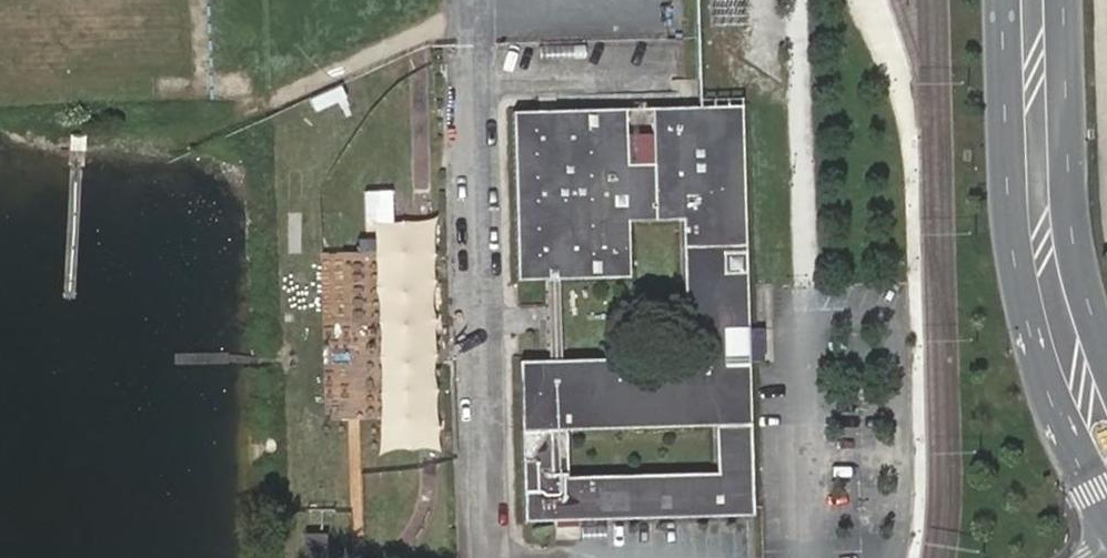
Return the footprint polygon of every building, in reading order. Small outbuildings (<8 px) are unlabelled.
[(744,253),(741,106),(698,106),(650,108),(651,134),(652,164),(626,165),(625,135),(624,109),(511,112),(516,280),(545,279),(547,352),(548,360),(518,361),(522,515),(752,509),(752,507),(749,419),(747,363),(725,363),(725,355),(725,344),(724,330),(747,329),(745,272),(723,273),(722,254),(744,253)] [(72,134),(71,149),(86,149),(86,135),(72,134)] [(651,134),(625,135),(626,165),(652,164),(651,134)] [(565,430),(566,477),(715,473),(714,427),(565,430)] [(752,516),(752,509),(522,515),(522,521),(552,520),(578,520),(752,516)]
